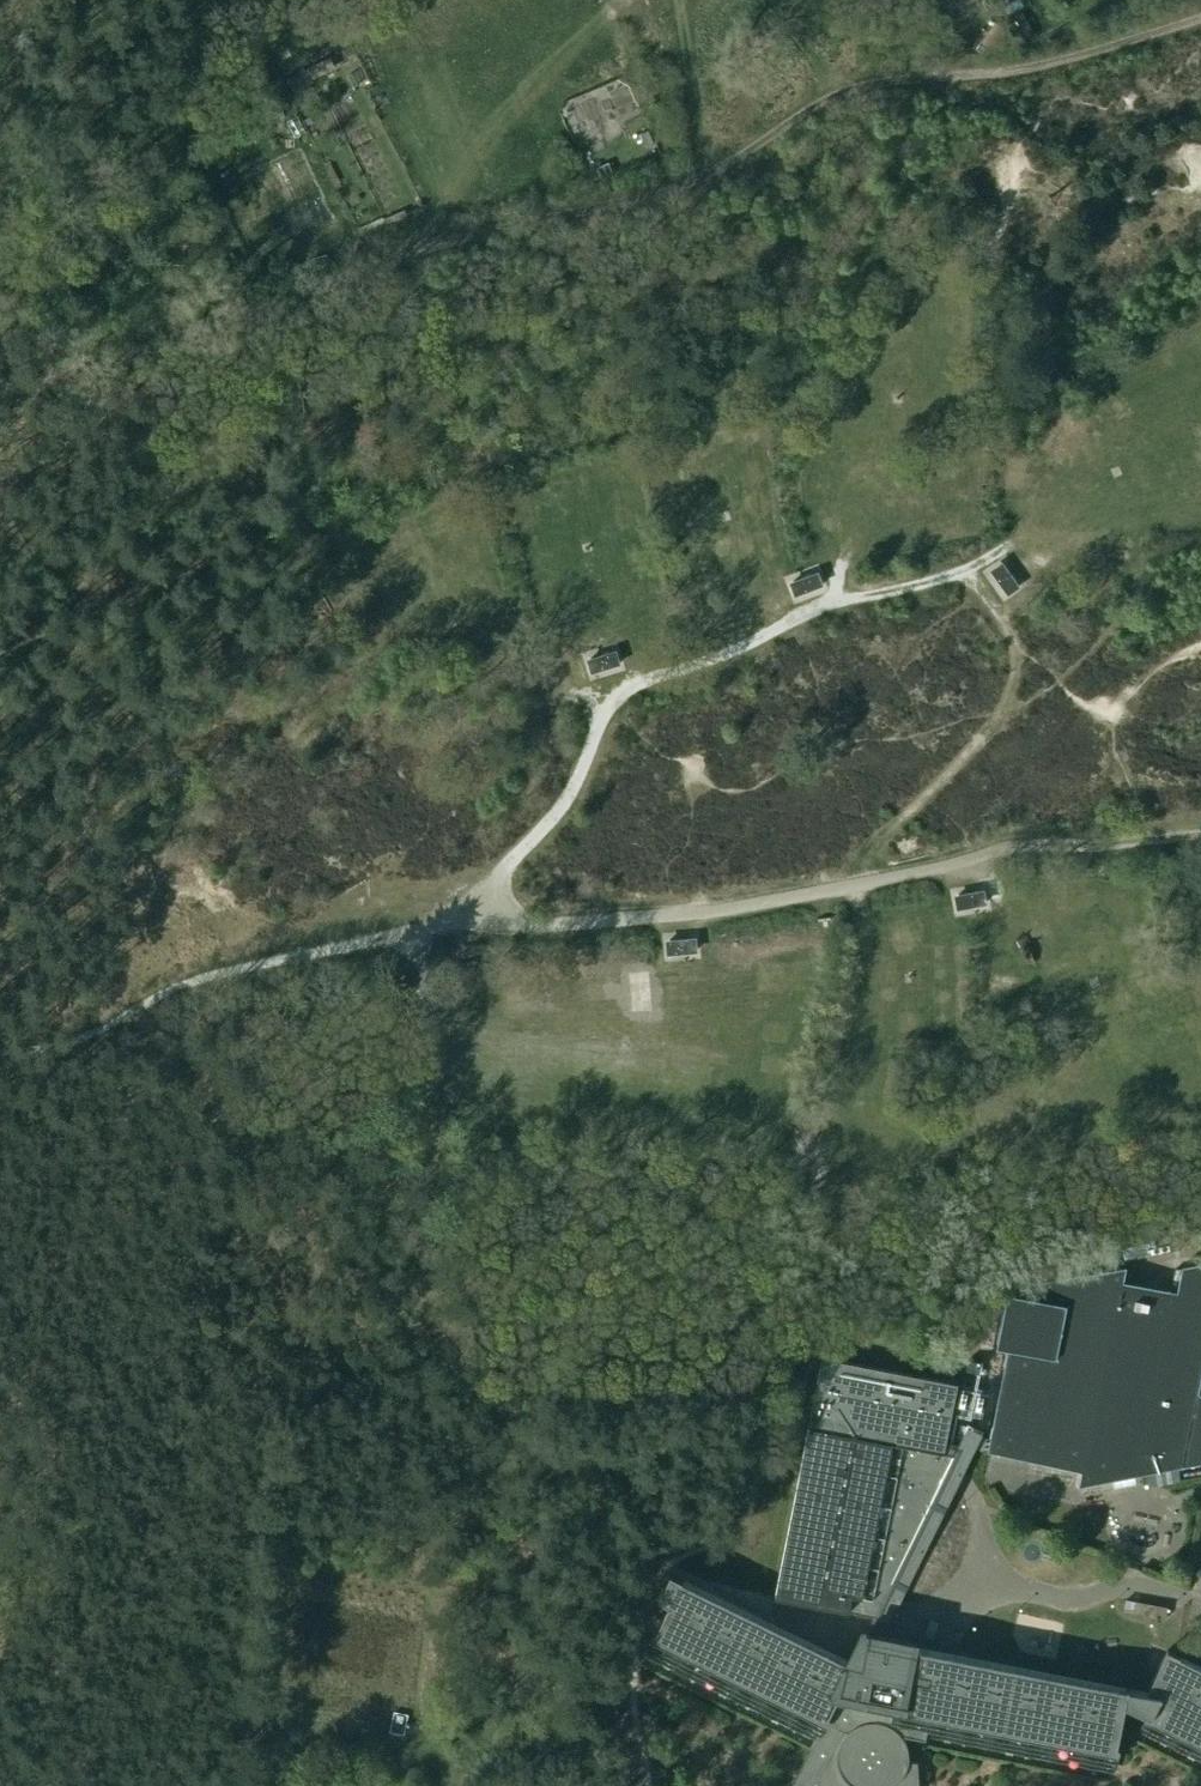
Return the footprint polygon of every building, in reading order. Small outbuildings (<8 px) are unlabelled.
[(988,36),(983,44),(1001,56),(1007,48),(988,36)] [(317,73),(338,62),(332,51),(311,62),(317,73)] [(649,132),(640,136),(644,144),(652,140),(649,132)] [(609,164),(592,171),(596,180),(613,172),(609,164)] [(990,571),(1008,596),(1020,587),(1003,562),(990,571)] [(795,597),(823,586),(818,572),(790,583),(795,597)] [(591,674),(621,665),(616,651),(587,659),(591,674)] [(957,911),(987,905),(984,890),(954,895),(957,911)] [(667,956),(698,953),(696,938),(666,941),(667,956)] [(1124,1261),(1180,1249),(1177,1236),(1121,1248),(1124,1261)] [(990,1439),(987,1452),(1081,1471),(1078,1486),(1200,1464),(1200,1397),(1197,1395),(1200,1377),(1200,1267),(1199,1264),(1182,1267),(1177,1292),(1122,1281),(1125,1267),(1021,1286),(1019,1296),(1007,1293),(997,1346),(1008,1348),(990,1439)] [(990,1439),(981,1437),(983,1432),(968,1425),(959,1444),(946,1442),(958,1384),(822,1357),(776,1595),(775,1595),(775,1597),(874,1617),(852,1662),(670,1573),(657,1599),(669,1605),(646,1651),(817,1734),(791,1785),(919,1785),(917,1761),(908,1762),(909,1757),(908,1752),(907,1748),(906,1743),(904,1739),(901,1735),(925,1740),(927,1731),(1112,1767),(1125,1705),(1149,1717),(1143,1728),(1200,1756),(1200,1667),(1167,1650),(1145,1698),(1128,1690),(1128,1688),(909,1645),(908,1647),(881,1641),(974,1449),(987,1452),(990,1439)] [(406,1715),(395,1713),(391,1731),(403,1733),(406,1715)]
